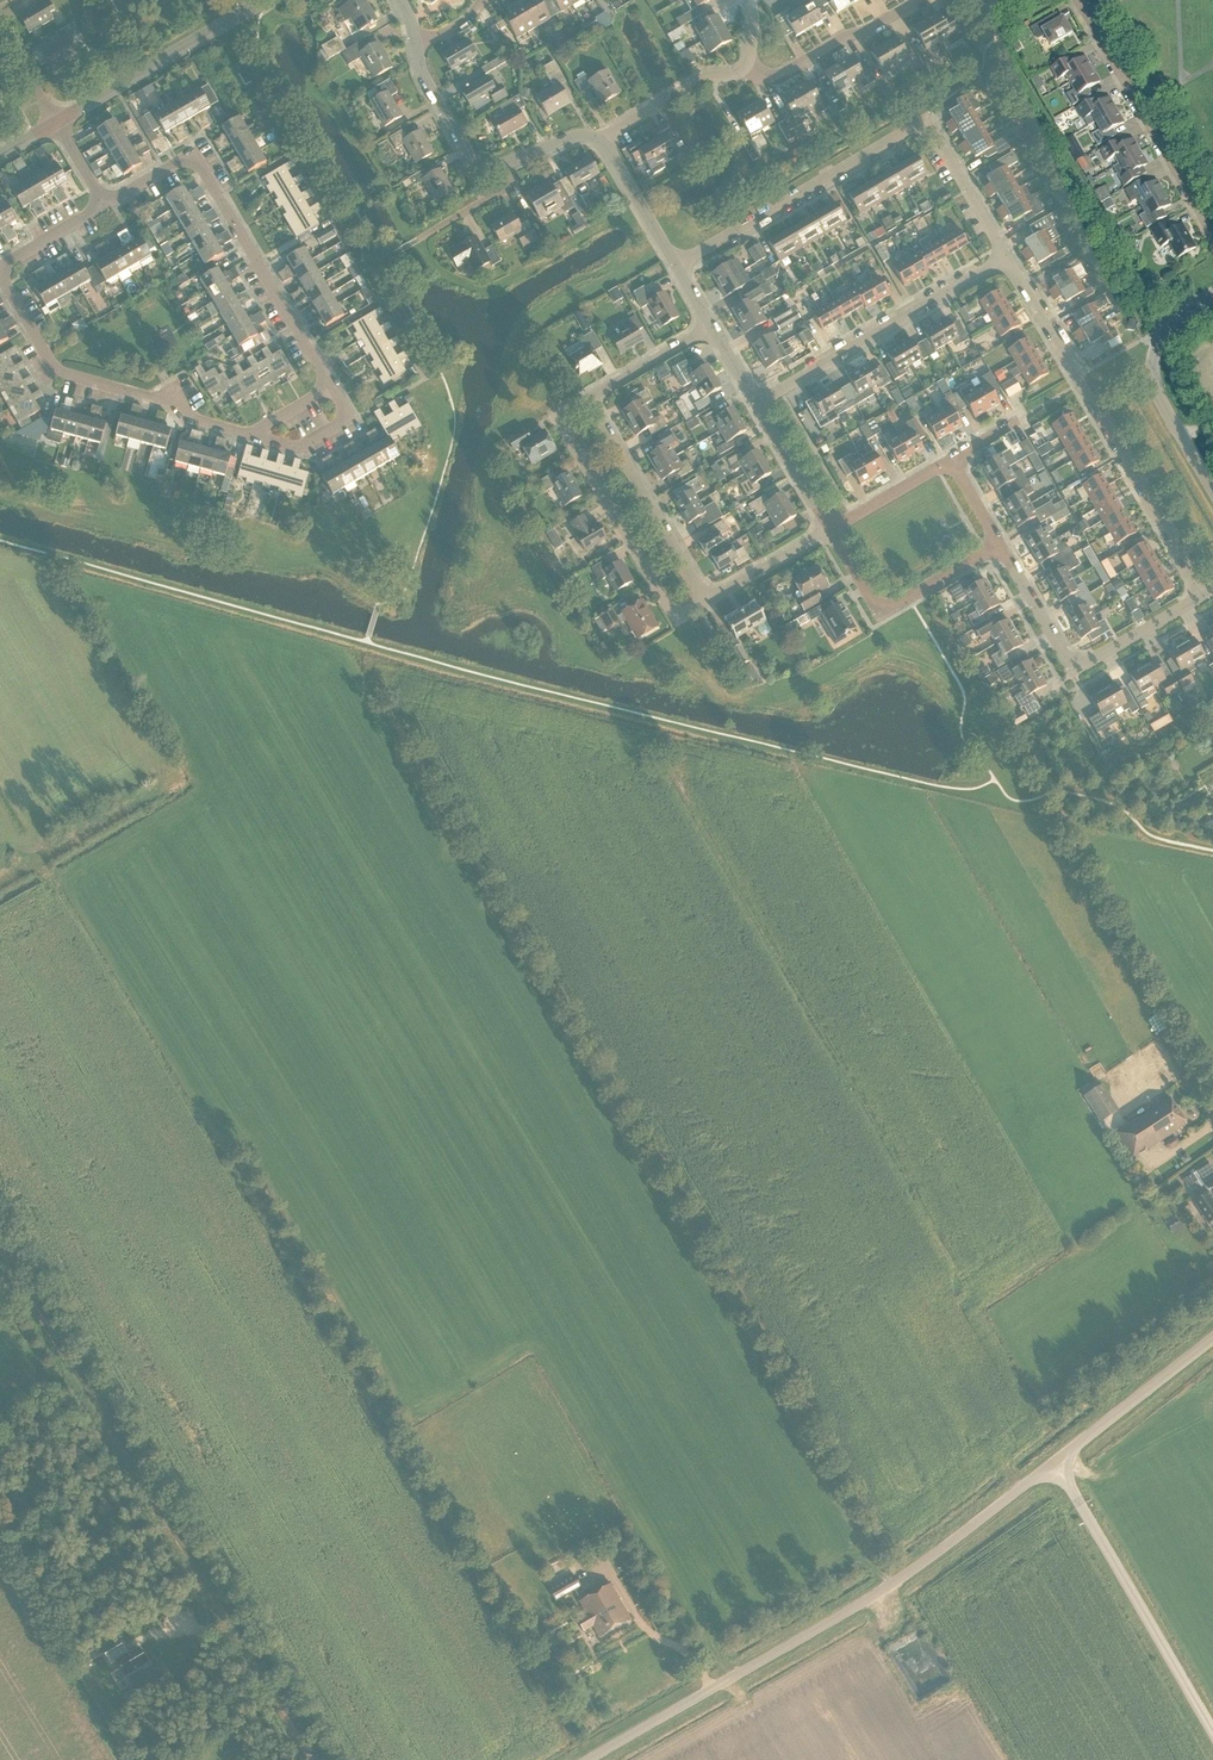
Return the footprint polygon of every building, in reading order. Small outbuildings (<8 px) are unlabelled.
[(32,32),(54,19),(50,14),(55,11),(49,0),(33,0),(37,6),(21,15),(32,32)] [(377,21),(365,0),(355,0),(339,9),(346,20),(351,18),(359,31),(377,21)] [(509,0),(501,0),(506,9),(508,8),(512,15),(505,19),(517,39),(528,32),(509,0)] [(521,10),(517,3),(519,2),(518,0),(509,0),(528,32),(539,25),(528,6),(521,10)] [(535,2),(528,6),(539,25),(551,18),(550,18),(556,15),(547,0),(533,0),(535,2)] [(556,15),(561,12),(572,5),(569,0),(547,0),(556,15)] [(620,0),(613,0),(610,2),(613,9),(622,4),(620,0)] [(697,8),(685,15),(689,23),(706,13),(701,6),(711,0),(693,0),(697,8)] [(806,7),(799,12),(809,29),(822,21),(820,16),(827,12),(823,6),(819,0),(803,0),(803,1),(802,1),(806,7)] [(823,6),(830,2),(836,13),(850,5),(847,0),(819,0),(823,6)] [(786,37),(794,33),(796,37),(809,29),(799,12),(790,17),(787,11),(775,18),(786,37)] [(612,24),(605,13),(595,19),(603,30),(612,24)] [(938,13),(926,20),(939,43),(945,39),(950,47),(965,38),(951,13),(941,18),(938,13)] [(1072,33),(1064,18),(1061,20),(1057,13),(1031,28),(1038,40),(1046,36),(1051,45),(1072,33)] [(703,41),(725,28),(718,15),(695,28),(703,41)] [(600,28),(595,19),(584,25),(590,34),(600,28)] [(939,43),(926,20),(913,28),(919,38),(911,43),(924,65),(926,70),(940,62),(931,47),(939,43)] [(69,42),(81,35),(74,23),(56,33),(61,42),(43,52),(54,71),(78,56),(69,42)] [(501,45),(507,41),(497,24),(491,28),(501,45)] [(683,26),(676,30),(668,35),(672,42),(687,34),(683,26)] [(732,40),(725,28),(703,41),(710,53),(732,40)] [(329,59),(345,50),(338,37),(322,47),(329,59)] [(558,41),(562,47),(569,43),(565,37),(558,41)] [(884,45),(897,67),(909,60),(896,38),(884,45)] [(452,70),(477,55),(468,39),(443,54),(452,70)] [(375,78),(392,67),(383,51),(384,51),(379,42),(363,51),(358,43),(342,53),(349,65),(362,57),(375,78)] [(897,67),(884,45),(871,52),(884,74),(897,67)] [(515,52),(519,60),(526,56),(522,48),(515,52)] [(686,67),(695,62),(688,49),(679,54),(686,67)] [(507,63),(515,58),(511,50),(503,55),(507,63)] [(485,74),(506,62),(502,56),(482,68),(485,74)] [(838,65),(851,88),(860,83),(863,88),(876,81),(865,61),(857,66),(852,57),(838,65)] [(1071,82),(1092,70),(1088,64),(1090,63),(1086,57),(1074,64),(1070,58),(1052,68),(1058,79),(1066,75),(1071,82)] [(542,68),(547,76),(554,87),(537,97),(548,116),(570,103),(560,85),(566,82),(554,61),(542,68)] [(825,72),(827,76),(819,81),(821,85),(837,114),(846,109),(846,98),(843,93),(851,88),(838,65),(825,72)] [(932,80),(926,70),(924,65),(917,69),(925,84),(932,80)] [(602,104),(621,93),(608,70),(590,81),(586,75),(574,82),(581,93),(591,87),(602,104)] [(1092,70),(1071,82),(1075,90),(1067,95),(1073,106),(1092,95),(1088,89),(1100,82),(1097,75),(1095,76),(1092,70)] [(246,85),(251,82),(245,71),(239,74),(246,85)] [(501,85),(494,89),(487,76),(462,91),(471,107),(491,95),(495,103),(507,96),(501,85)] [(1036,86),(1042,82),(1038,76),(1032,80),(1036,86)] [(390,79),(374,88),(366,93),(385,126),(402,116),(390,97),(398,93),(390,79)] [(809,82),(795,90),(808,113),(817,108),(820,113),(828,108),(833,116),(837,114),(821,85),(813,90),(809,82)] [(208,85),(200,90),(195,92),(206,111),(211,108),(210,107),(218,102),(208,85)] [(889,105),(898,100),(889,85),(881,90),(889,105)] [(808,113),(795,90),(782,98),(787,107),(779,111),(790,131),(803,123),(800,118),(808,113)] [(206,111),(195,92),(182,100),(192,118),(194,117),(202,130),(211,124),(207,117),(208,114),(206,111)] [(978,102),(974,99),(971,93),(956,102),(959,107),(951,112),(955,118),(946,123),(949,128),(975,113),(974,112),(980,109),(979,104),(978,102)] [(519,110),(526,106),(520,95),(500,106),(505,114),(492,121),(502,139),(527,124),(519,110)] [(1110,98),(1099,104),(1095,98),(1077,109),(1083,120),(1084,120),(1088,127),(1095,123),(1117,111),(1110,98)] [(192,118),(182,100),(169,108),(179,126),(181,125),(192,118)] [(762,102),(750,109),(762,131),(768,127),(770,130),(776,126),(762,102)] [(179,126),(169,108),(155,115),(153,111),(145,116),(153,132),(154,131),(161,127),(165,134),(172,130),(179,142),(188,137),(181,125),(179,126)] [(762,131),(750,109),(737,116),(752,140),(758,137),(756,134),(762,131)] [(1117,111),(1095,123),(1099,131),(1092,135),(1098,146),(1117,135),(1113,129),(1124,123),(1117,111)] [(981,124),(975,113),(949,128),(952,133),(961,128),(964,134),(981,124)] [(145,116),(144,116),(138,120),(151,142),(158,138),(154,131),(153,132),(145,116)] [(259,121),(263,127),(271,122),(267,116),(259,121)] [(216,146),(247,129),(240,117),(222,128),(226,135),(214,142),(216,146)] [(104,142),(134,124),(132,120),(119,127),(115,120),(97,131),(104,142)] [(788,141),(794,138),(784,121),(778,125),(788,141)] [(137,129),(134,124),(104,142),(110,153),(129,143),(125,136),(137,129)] [(651,144),(663,164),(676,157),(667,143),(675,139),(666,124),(654,132),(658,140),(651,144)] [(981,124),(964,134),(968,140),(959,145),(962,150),(988,135),(981,124)] [(247,129),(216,146),(219,151),(231,144),(235,150),(253,140),(247,129)] [(1026,129),(1020,132),(1024,139),(1030,136),(1026,129)] [(417,163),(433,153),(420,131),(407,139),(402,130),(389,137),(396,149),(406,144),(417,163)] [(988,135),(962,150),(965,155),(974,150),(977,157),(982,154),(984,157),(988,158),(988,157),(988,158),(1008,146),(1005,140),(994,146),(988,135)] [(1032,139),(1024,144),(1028,151),(1036,146),(1032,139)] [(253,140),(235,150),(239,157),(227,164),(229,169),(260,151),(253,140)] [(377,152),(389,146),(386,140),(371,149),(373,154),(377,152)] [(643,157),(651,171),(654,176),(666,168),(663,164),(651,144),(645,148),(640,140),(627,147),(636,161),(643,157)] [(1120,164),(1141,152),(1133,140),(1122,146),(1119,140),(1101,150),(1107,161),(1115,157),(1120,164)] [(743,145),(751,158),(753,162),(759,158),(750,141),(743,145)] [(129,143),(110,153),(117,165),(148,147),(145,142),(132,149),(129,143)] [(47,154),(42,147),(36,152),(40,159),(47,154)] [(150,151),(148,147),(117,165),(124,176),(142,165),(138,158),(150,151)] [(804,160),(798,149),(791,152),(794,157),(789,160),(792,166),(804,160)] [(1083,158),(1078,150),(1073,153),(1077,161),(1083,158)] [(260,151),(229,169),(232,173),(244,166),(248,173),(267,162),(260,151)] [(1121,179),(1125,186),(1143,175),(1140,169),(1148,165),(1141,152),(1120,164),(1113,168),(1120,180),(1121,179)] [(988,166),(993,174),(989,176),(992,182),(984,187),(987,192),(1013,177),(1007,168),(1017,162),(1012,153),(988,166)] [(906,163),(917,181),(928,175),(917,156),(906,163)] [(584,184),(584,183),(599,173),(590,157),(565,171),(570,181),(562,185),(571,200),(578,213),(579,213),(582,218),(586,215),(583,210),(587,208),(579,195),(583,196),(588,193),(589,188),(587,184),(584,184)] [(1089,168),(1083,158),(1077,161),(1083,171),(1089,168)] [(293,181),(293,180),(288,171),(296,166),(293,161),(265,177),(269,185),(267,187),(271,194),(274,192),(293,181)] [(917,181),(906,163),(894,169),(905,188),(917,181)] [(58,165),(46,171),(64,202),(69,199),(61,187),(68,183),(58,165)] [(96,177),(102,173),(99,168),(93,171),(96,177)] [(894,169),(883,176),(894,195),(905,188),(894,169)] [(436,201),(453,191),(440,170),(428,177),(424,170),(409,179),(414,186),(424,180),(436,201)] [(46,171),(35,178),(46,196),(52,192),(60,205),(64,202),(46,171)] [(1058,179),(1053,171),(1045,175),(1050,184),(1058,179)] [(20,179),(24,184),(42,215),(46,212),(39,200),(46,196),(35,178),(32,172),(20,179)] [(301,175),(293,180),(293,181),(274,192),(278,199),(275,201),(279,209),(282,207),(302,195),(301,194),(296,186),(305,181),(301,175)] [(883,176),(872,183),(883,201),(894,195),(883,176)] [(599,180),(603,187),(608,184),(604,177),(599,180)] [(1019,188),(1013,177),(987,192),(990,197),(998,192),(1002,199),(1019,188)] [(645,178),(640,181),(643,186),(648,184),(645,178)] [(1142,206),(1164,193),(1157,181),(1149,186),(1146,179),(1126,191),(1132,202),(1138,199),(1142,206)] [(566,212),(575,207),(560,182),(551,186),(548,181),(526,194),(541,219),(562,206),(566,212)] [(872,183),(860,189),(871,208),(883,201),(872,183)] [(42,215),(24,184),(12,191),(23,209),(30,205),(37,218),(42,215)] [(307,185),(301,189),(304,193),(310,189),(307,185)] [(1019,188),(1002,199),(1005,205),(997,210),(1000,215),(1025,199),(1031,196),(1024,185),(1019,188)] [(173,210),(203,192),(200,187),(188,194),(184,187),(166,198),(173,210)] [(1110,197),(1104,187),(1095,192),(1100,202),(1110,197)] [(283,216),(288,223),(310,210),(310,209),(305,200),(313,195),(310,189),(304,193),(301,194),(302,195),(282,207),(286,214),(283,216)] [(871,208),(860,189),(849,196),(860,214),(871,208)] [(206,196),(203,192),(173,210),(179,221),(197,210),(193,204),(206,196)] [(952,198),(948,192),(940,197),(944,203),(952,198)] [(1164,193),(1142,206),(1146,213),(1140,217),(1147,228),(1167,216),(1163,210),(1171,205),(1164,193)] [(1025,200),(1000,215),(1003,220),(1011,215),(1015,221),(1023,216),(1026,222),(1044,211),(1034,195),(1025,200)] [(1062,206),(1070,201),(1066,195),(1058,199),(1062,206)] [(1102,204),(1106,212),(1115,207),(1110,199),(1102,204)] [(0,207),(0,217),(13,240),(18,237),(10,225),(17,221),(7,203),(0,207)] [(837,203),(825,210),(836,228),(848,222),(837,203)] [(318,204),(310,209),(310,210),(288,223),(297,238),(319,224),(313,214),(322,209),(318,204)] [(197,210),(179,221),(186,232),(216,214),(214,209),(201,217),(197,210)] [(825,210),(814,216),(825,235),(836,228),(825,210)] [(1030,247),(1021,252),(1024,257),(1050,242),(1044,231),(1053,226),(1063,221),(1059,215),(1062,214),(1059,210),(1029,227),(1034,236),(1026,240),(1030,247)] [(576,225),(571,228),(575,235),(587,227),(578,213),(572,217),(576,225)] [(216,214),(186,232),(192,243),(210,232),(207,226),(219,218),(216,214)] [(538,239),(533,232),(525,218),(518,222),(513,214),(492,227),(501,242),(516,233),(524,247),(538,239)] [(149,215),(143,219),(147,225),(153,222),(149,215)] [(898,215),(892,218),(895,224),(901,221),(898,215)] [(1082,215),(1077,218),(1080,224),(1085,221),(1082,215)] [(814,216),(803,223),(814,242),(825,235),(814,216)] [(1,230),(9,243),(13,240),(0,217),(0,231),(1,230)] [(890,217),(881,222),(886,231),(895,226),(890,217)] [(162,228),(157,219),(153,222),(147,225),(152,234),(162,228)] [(328,220),(321,224),(324,229),(330,225),(328,220)] [(803,223),(791,230),(802,248),(814,242),(803,223)] [(948,224),(944,227),(958,250),(968,244),(960,229),(953,233),(948,224)] [(1178,258),(1196,248),(1183,225),(1171,232),(1167,224),(1152,232),(1161,247),(1169,243),(1173,250),(1170,252),(1173,258),(1177,256),(1178,258)] [(321,244),(337,235),(332,226),(316,236),(321,244)] [(958,250),(944,227),(939,230),(944,238),(939,242),(947,256),(958,250)] [(1125,243),(1136,237),(1131,228),(1120,234),(1125,243)] [(127,230),(122,233),(140,263),(152,257),(148,251),(154,247),(148,238),(143,241),(141,238),(134,242),(127,230)] [(802,248),(791,230),(780,236),(791,255),(802,248)] [(214,239),(210,232),(192,243),(199,254),(229,236),(227,231),(214,239)] [(154,237),(159,244),(166,240),(161,232),(154,237)] [(872,232),(866,236),(870,243),(877,239),(872,232)] [(140,263),(122,233),(118,235),(125,248),(118,252),(129,270),(140,263)] [(229,236),(199,254),(205,265),(201,268),(203,272),(216,265),(213,261),(224,255),(220,248),(232,240),(229,236)] [(501,261),(501,260),(492,246),(484,251),(476,236),(460,245),(461,247),(450,254),(458,267),(469,261),(475,271),(490,262),(492,266),(501,261)] [(791,255),(780,236),(769,243),(780,261),(791,255)] [(866,245),(862,237),(855,241),(860,249),(866,245)] [(947,256),(939,242),(932,245),(927,237),(923,239),(937,262),(947,256)] [(937,262),(923,239),(918,242),(923,250),(918,254),(926,269),(937,262)] [(1141,243),(1131,241),(1128,251),(1139,253),(1141,243)] [(1050,242),(1024,257),(1027,262),(1033,259),(1037,265),(1040,263),(1047,259),(1051,264),(1065,255),(1069,253),(1066,247),(1062,249),(1057,253),(1050,242)] [(105,243),(100,246),(118,276),(129,270),(118,252),(112,255),(105,243)] [(767,257),(759,244),(748,251),(755,263),(767,257)] [(883,263),(890,259),(882,244),(875,248),(883,263)] [(103,261),(96,265),(91,268),(100,285),(106,282),(107,283),(118,276),(100,246),(95,248),(103,261)] [(281,278),(311,260),(305,249),(286,259),(291,266),(278,274),(281,278)] [(345,249),(338,253),(341,257),(348,253),(345,249)] [(926,269),(918,254),(911,258),(906,249),(901,252),(916,279),(928,272),(926,269)] [(843,250),(838,253),(841,259),(846,256),(843,250)] [(916,279),(901,252),(895,255),(900,264),(894,268),(904,286),(916,279)] [(836,254),(830,258),(833,264),(840,260),(836,254)] [(66,255),(62,257),(80,288),(91,281),(97,293),(103,290),(100,285),(91,268),(85,271),(80,263),(74,267),(66,255)] [(1073,260),(1074,260),(1059,269),(1062,274),(1054,279),(1058,285),(1049,290),(1052,295),(1078,280),(1072,269),(1083,263),(1080,256),(1073,260)] [(80,288),(62,257),(57,260),(64,272),(58,276),(69,294),(80,288)] [(739,274),(744,270),(737,259),(732,262),(711,274),(718,286),(739,274)] [(318,271),(311,260),(281,278),(284,283),(296,275),(300,282),(318,271)] [(774,262),(765,266),(769,275),(778,271),(774,262)] [(819,262),(813,266),(817,273),(823,269),(819,262)] [(813,274),(806,263),(800,267),(806,278),(813,274)] [(351,273),(358,269),(355,264),(348,268),(351,273)] [(203,272),(206,276),(200,280),(207,291),(237,273),(234,268),(222,276),(216,265),(203,272)] [(1077,266),(1072,269),(1078,280),(1086,276),(1079,265),(1077,266)] [(69,294),(58,276),(51,280),(44,268),(39,270),(57,301),(69,294)] [(186,280),(193,277),(189,269),(183,271),(186,280)] [(789,276),(785,269),(777,274),(781,281),(789,276)] [(57,301),(39,270),(35,273),(42,285),(35,289),(46,308),(57,301)] [(750,281),(744,270),(739,274),(718,286),(725,297),(746,285),(749,291),(765,281),(761,274),(750,281)] [(318,271),(300,282),(304,288),(291,296),(294,300),(324,282),(318,271)] [(862,274),(878,301),(890,294),(879,276),(873,280),(868,271),(862,274)] [(237,273),(207,291),(213,302),(231,291),(227,285),(240,277),(237,273)] [(862,286),(855,290),(864,305),(866,308),(878,301),(862,274),(857,278),(862,286)] [(151,280),(144,284),(148,291),(154,287),(151,280)] [(1078,280),(1052,295),(1055,300),(1064,295),(1068,301),(1075,297),(1078,302),(1093,294),(1090,288),(1084,291),(1078,280)] [(115,281),(108,285),(113,294),(120,290),(115,281)] [(324,282),(294,300),(297,305),(309,297),(313,304),(331,293),(324,282)] [(739,297),(743,303),(732,309),(739,321),(760,309),(756,302),(772,293),(766,282),(739,297)] [(845,285),(840,288),(853,311),(864,305),(855,290),(850,293),(845,285)] [(1117,287),(1108,292),(1114,304),(1124,298),(1117,287)] [(623,299),(616,288),(608,292),(614,304),(623,299)] [(841,299),(834,302),(843,317),(853,311),(840,288),(836,290),(841,299)] [(231,291),(213,302),(220,313),(250,295),(248,290),(235,298),(231,291)] [(795,290),(789,293),(794,303),(800,300),(795,290)] [(987,313),(1007,302),(1000,290),(980,301),(987,313)] [(371,291),(365,295),(370,304),(376,300),(371,291)] [(661,325),(678,315),(666,294),(657,299),(652,291),(637,300),(642,308),(649,304),(661,325)] [(331,293),(313,304),(317,311),(304,318),(307,323),(338,305),(331,293)] [(815,293),(811,295),(815,302),(819,300),(815,293)] [(250,295),(220,313),(226,324),(245,313),(241,307),(253,299),(250,295)] [(824,297),(819,300),(832,323),(843,317),(834,302),(829,306),(824,297)] [(832,323),(819,300),(815,302),(820,311),(813,315),(822,329),(832,323)] [(1080,329),(1074,333),(1077,338),(1103,322),(1097,312),(1102,308),(1098,302),(1097,300),(1079,311),(1083,319),(1079,321),(1076,323),(1080,329)] [(57,301),(46,308),(49,313),(61,307),(57,301)] [(1007,302),(987,313),(994,325),(1014,314),(1007,302)] [(344,316),(338,305),(307,323),(310,327),(322,320),(326,327),(344,316)] [(975,318),(968,305),(959,310),(966,323),(975,318)] [(776,323),(793,313),(789,307),(772,317),(776,323)] [(358,341),(361,340),(381,328),(380,328),(375,319),(384,314),(380,308),(352,325),(357,333),(354,335),(358,341)] [(760,309),(739,321),(746,333),(766,321),(760,309)] [(796,312),(793,314),(776,324),(780,330),(800,318),(796,312)] [(245,313),(226,324),(233,335),(263,317),(261,313),(248,320),(245,313)] [(1020,326),(1014,314),(994,325),(1001,337),(1020,326)] [(637,331),(643,328),(636,315),(629,320),(630,321),(624,325),(627,330),(612,339),(621,354),(643,341),(637,331)] [(14,321),(11,317),(0,323),(0,330),(14,321)] [(266,322),(263,317),(233,335),(240,346),(236,349),(240,356),(256,346),(252,339),(258,336),(254,329),(266,322)] [(198,318),(191,322),(195,329),(202,324),(198,318)] [(948,318),(936,325),(947,344),(953,340),(957,346),(969,339),(958,321),(951,324),(948,318)] [(1137,321),(1129,319),(1127,330),(1134,331),(1137,321)] [(0,330),(0,345),(8,340),(4,333),(17,326),(14,321),(0,330)] [(808,328),(804,321),(797,325),(800,332),(808,328)] [(1103,322),(1077,338),(1080,343),(1086,339),(1089,345),(1092,344),(1100,339),(1103,345),(1118,336),(1115,330),(1109,333),(1103,322)] [(367,356),(370,354),(389,343),(389,342),(384,333),(392,328),(389,323),(380,328),(381,328),(361,340),(365,347),(362,349),(367,356)] [(972,324),(967,327),(970,333),(975,331),(972,324)] [(928,338),(921,342),(930,356),(936,353),(935,351),(947,344),(936,325),(924,332),(928,338)] [(77,333),(73,327),(59,336),(63,341),(77,333)] [(200,327),(195,330),(199,337),(204,334),(200,327)] [(805,346),(815,340),(808,329),(798,334),(805,346)] [(593,370),(602,365),(594,351),(601,347),(592,332),(580,339),(585,348),(569,358),(579,375),(592,367),(593,370)] [(773,333),(753,345),(760,357),(780,345),(773,333)] [(205,345),(208,350),(226,339),(223,334),(205,345)] [(375,370),(378,368),(398,357),(397,356),(392,348),(401,343),(397,337),(389,342),(389,343),(370,354),(375,361),(371,363),(375,370)] [(1015,361),(1035,350),(1028,338),(1008,349),(1015,361)] [(912,340),(900,347),(910,365),(922,358),(923,360),(930,356),(921,342),(915,346),(912,340)] [(780,345),(760,357),(767,369),(781,360),(785,358),(788,356),(794,352),(791,347),(784,351),(780,345)] [(15,366),(10,358),(19,353),(15,347),(0,356),(0,376),(15,367),(15,366)] [(910,365),(900,347),(888,354),(892,362),(886,365),(895,380),(906,373),(904,369),(910,365)] [(262,351),(267,359),(278,378),(286,373),(288,377),(295,373),(282,351),(272,356),(267,348),(262,351)] [(234,349),(227,353),(231,360),(238,355),(234,349)] [(1042,362),(1035,350),(1015,361),(1022,373),(1042,362)] [(406,351),(397,356),(398,357),(378,368),(383,376),(379,378),(384,385),(406,371),(401,362),(409,357),(406,351)] [(936,353),(930,356),(932,361),(939,357),(936,353)] [(280,382),(278,378),(267,359),(258,364),(253,356),(247,359),(252,368),(253,368),(264,387),(271,383),(273,386),(280,382)] [(686,360),(672,368),(683,387),(692,382),(695,388),(714,377),(708,365),(696,372),(695,370),(694,368),(692,367),(690,367),(686,360)] [(0,376),(0,392),(1,394),(24,381),(19,372),(27,367),(24,361),(15,366),(15,367),(0,376)] [(210,361),(204,364),(208,370),(213,368),(210,361)] [(1049,374),(1042,362),(1022,373),(1029,385),(1049,374)] [(891,381),(890,380),(882,365),(875,369),(872,363),(860,370),(871,388),(878,384),(880,388),(891,381)] [(266,390),(264,387),(253,368),(252,368),(244,373),(239,365),(233,368),(238,376),(250,395),(257,391),(259,394),(266,390)] [(219,392),(221,396),(228,392),(219,376),(215,369),(206,374),(201,366),(195,369),(211,397),(219,392)] [(1001,369),(994,373),(999,382),(1006,378),(1001,369)] [(856,405),(867,398),(874,394),(871,388),(860,370),(848,377),(851,383),(845,386),(856,405)] [(978,379),(980,382),(983,387),(976,391),(987,411),(1000,404),(995,396),(1000,388),(990,372),(978,379)] [(252,399),(250,395),(238,376),(229,381),(224,373),(219,376),(228,392),(235,404),(242,400),(244,403),(252,399)] [(24,381),(1,394),(10,409),(32,395),(27,386),(35,382),(32,376),(24,381)] [(714,377),(695,388),(702,400),(695,404),(698,410),(711,403),(707,397),(721,389),(714,377)] [(944,396),(951,392),(944,379),(937,383),(944,396)] [(1002,386),(1009,398),(1021,391),(1014,379),(1002,386)] [(835,384),(823,391),(838,415),(856,405),(845,386),(839,390),(835,384)] [(972,384),(964,388),(953,395),(961,410),(968,406),(975,418),(987,411),(976,391),(972,384)] [(901,391),(905,399),(914,395),(909,386),(901,391)] [(629,424),(650,412),(645,404),(652,400),(646,389),(633,397),(637,403),(622,412),(629,424)] [(41,390),(32,395),(10,409),(18,423),(41,410),(35,401),(44,396),(41,390)] [(838,415),(823,391),(811,398),(815,404),(808,408),(818,424),(829,418),(830,420),(833,420),(838,417),(837,416),(838,415)] [(415,400),(411,394),(403,398),(407,405),(415,400)] [(913,413),(920,409),(913,397),(906,401),(913,413)] [(64,413),(50,409),(45,429),(63,434),(73,400),(68,399),(64,413)] [(938,413),(950,433),(962,426),(950,406),(946,399),(941,402),(945,409),(938,413)] [(73,400),(63,434),(76,438),(81,417),(74,415),(78,401),(73,400)] [(389,415),(403,438),(407,435),(405,432),(410,429),(399,410),(394,401),(389,405),(394,413),(389,415)] [(128,440),(138,406),(133,404),(129,418),(121,416),(116,436),(128,440)] [(413,428),(415,431),(422,427),(408,404),(399,410),(410,429),(413,428)] [(81,417),(76,438),(88,441),(98,407),(93,406),(89,419),(81,417)] [(138,406),(128,440),(141,443),(147,423),(139,421),(143,407),(138,406)] [(98,407),(88,441),(101,445),(101,444),(107,424),(99,422),(103,408),(98,407)] [(720,431),(739,420),(732,408),(719,416),(715,410),(702,418),(706,424),(713,420),(720,431)] [(375,429),(371,432),(389,462),(400,456),(393,444),(403,438),(389,415),(385,418),(380,410),(374,413),(389,438),(383,442),(375,429)] [(886,414),(893,425),(899,421),(892,410),(886,414)] [(950,433),(938,413),(931,417),(927,410),(922,413),(926,420),(938,440),(950,433)] [(154,425),(147,423),(141,443),(154,447),(163,413),(158,411),(154,425)] [(688,411),(682,415),(686,421),(692,417),(688,411)] [(650,412),(629,424),(636,436),(651,427),(654,433),(667,426),(661,415),(654,419),(650,412)] [(168,414),(163,413),(154,447),(166,450),(172,430),(164,428),(168,414)] [(1059,437),(1079,425),(1072,413),(1052,425),(1059,437)] [(739,420),(720,431),(727,443),(716,449),(720,455),(736,446),(733,439),(746,431),(739,420)] [(874,420),(867,424),(874,436),(881,432),(874,420)] [(907,432),(899,436),(911,456),(923,449),(916,436),(923,432),(915,420),(904,427),(907,432)] [(1039,444),(1054,437),(1048,423),(1033,430),(1039,444)] [(874,436),(867,424),(860,428),(867,440),(874,436)] [(31,425),(15,434),(27,437),(30,429),(31,425)] [(1079,425),(1059,437),(1066,448),(1085,437),(1079,425)] [(10,426),(4,429),(8,435),(14,432),(10,426)] [(1011,429),(1014,438),(1022,436),(1020,427),(1011,429)] [(188,466),(197,432),(192,431),(189,445),(181,442),(175,463),(188,466)] [(533,463),(555,450),(544,432),(531,440),(526,431),(509,441),(515,450),(522,445),(533,463)] [(197,432),(188,466),(200,470),(206,449),(199,447),(203,434),(197,432)] [(389,462),(371,432),(366,435),(373,447),(367,451),(378,469),(389,462)] [(911,456),(899,436),(892,440),(888,433),(883,436),(887,443),(899,463),(911,456)] [(652,446),(656,452),(648,456),(655,468),(675,456),(671,449),(678,444),(672,434),(652,446)] [(1085,437),(1066,448),(1073,460),(1092,449),(1085,437)] [(213,451),(206,449),(200,470),(213,473),(223,439),(217,438),(213,451)] [(223,439),(213,473),(226,477),(231,456),(224,454),(227,440),(223,439)] [(700,439),(691,444),(699,458),(707,454),(700,439)] [(1028,456),(1034,452),(1027,440),(1020,444),(1028,456)] [(378,469),(367,451),(360,455),(353,442),(349,445),(367,476),(378,469)] [(869,454),(862,458),(873,478),(885,471),(874,451),(873,451),(869,444),(865,446),(869,454)] [(253,485),(260,459),(251,457),(253,447),(246,445),(237,480),(238,480),(239,477),(247,479),(246,483),(253,485)] [(367,476),(349,445),(344,448),(351,460),(345,464),(355,482),(367,476)] [(824,453),(829,450),(826,445),(821,448),(824,453)] [(1041,457),(1049,452),(1045,446),(1037,450),(1041,457)] [(1092,449),(1073,460),(1080,472),(1099,461),(1092,449)] [(269,489),(276,464),(267,461),(269,452),(263,450),(260,459),(253,485),(254,485),(255,482),(263,484),(262,487),(269,489)] [(1007,452),(982,466),(989,478),(990,478),(1009,467),(1017,462),(1012,454),(1010,450),(1007,452)] [(734,471),(741,467),(745,474),(764,462),(757,451),(744,459),(740,453),(727,460),(734,471)] [(285,494),(292,468),(283,466),(285,456),(279,455),(276,464),(269,489),(270,490),(271,486),(279,488),(278,492),(285,494)] [(355,482),(345,464),(338,468),(331,455),(326,458),(344,489),(355,482)] [(829,455),(823,458),(826,464),(832,460),(829,455)] [(873,478),(862,458),(854,462),(850,455),(838,462),(847,477),(854,473),(861,485),(873,478)] [(675,456),(655,468),(662,480),(677,471),(680,478),(693,470),(687,459),(680,464),(675,456)] [(344,489),(326,458),(322,461),(329,473),(322,477),(333,495),(344,489)] [(1049,458),(1043,461),(1046,466),(1052,463),(1049,458)] [(292,468),(285,494),(286,494),(287,491),(295,493),(294,496),(296,497),(302,499),(303,495),(305,489),(309,473),(299,470),(301,461),(295,459),(292,468)] [(703,459),(695,464),(699,471),(708,466),(703,459)] [(81,463),(74,461),(71,469),(79,471),(81,463)] [(764,462),(745,474),(749,480),(740,485),(747,497),(761,488),(757,482),(771,474),(764,462)] [(1041,463),(1034,467),(1037,472),(1044,468),(1041,463)] [(990,478),(989,478),(996,490),(1009,483),(1012,489),(1027,481),(1021,470),(1013,474),(1009,467),(990,478)] [(159,469),(157,476),(165,478),(166,471),(159,469)] [(1044,472),(1038,476),(1041,482),(1048,478),(1044,472)] [(1094,472),(1086,477),(1088,481),(1097,476),(1094,472)] [(565,505),(582,496),(569,473),(558,479),(554,473),(541,480),(547,491),(554,487),(565,505)] [(1089,497),(1108,486),(1101,474),(1097,476),(1088,481),(1082,485),(1089,497)] [(681,512),(699,501),(695,494),(703,489),(697,478),(685,485),(689,491),(674,500),(681,512)] [(1016,496),(1003,503),(1011,515),(1030,504),(1026,496),(1034,492),(1029,485),(1027,481),(1012,489),(1016,496)] [(1108,486),(1089,497),(1096,509),(1115,497),(1108,486)] [(1061,492),(1065,499),(1071,495),(1068,488),(1061,492)] [(369,506),(359,489),(357,490),(360,496),(359,497),(365,508),(369,506)] [(757,516),(766,510),(770,516),(789,505),(782,493),(769,501),(765,495),(748,505),(752,512),(754,510),(757,516)] [(228,494),(223,510),(230,512),(235,496),(228,494)] [(383,495),(379,497),(385,508),(389,505),(383,495)] [(1122,509),(1115,497),(1096,509),(1103,521),(1122,509)] [(738,498),(731,502),(734,507),(741,504),(738,498)] [(714,502),(704,509),(699,501),(681,512),(688,524),(700,517),(705,527),(723,517),(714,502)] [(1030,504),(1011,515),(1018,527),(1037,516),(1040,522),(1051,516),(1066,507),(1063,501),(1053,506),(1050,502),(1040,508),(1035,511),(1030,504)] [(728,511),(737,529),(749,524),(740,505),(728,511)] [(789,505),(770,516),(777,528),(769,532),(773,539),(786,531),(782,525),(796,517),(789,505)] [(1066,507),(1051,516),(1055,523),(1070,514),(1066,507)] [(1122,509),(1103,521),(1109,532),(1129,521),(1122,509)] [(585,551),(607,538),(598,524),(590,529),(588,525),(589,524),(584,516),(571,523),(579,535),(577,536),(585,551)] [(721,536),(729,531),(723,520),(710,528),(714,533),(699,542),(707,556),(725,545),(721,536)] [(1129,521),(1109,532),(1116,544),(1122,541),(1130,536),(1136,533),(1129,521)] [(761,524),(753,529),(756,535),(765,531),(761,524)] [(1032,552),(1052,541),(1048,534),(1053,531),(1050,526),(1025,540),(1032,552)] [(547,534),(556,550),(557,550),(563,547),(562,546),(563,545),(554,530),(547,534)] [(1130,536),(1122,541),(1125,546),(1133,541),(1130,536)] [(1056,548),(1052,541),(1032,552),(1039,564),(1052,557),(1055,564),(1073,553),(1069,546),(1066,548),(1063,544),(1056,548)] [(1134,564),(1153,553),(1146,541),(1127,552),(1134,564)] [(737,566),(750,559),(743,548),(735,553),(730,545),(711,555),(719,569),(734,560),(737,566)] [(1073,553),(1055,564),(1049,568),(1053,574),(1047,578),(1054,590),(1072,579),(1068,572),(1080,565),(1073,553)] [(1160,565),(1153,553),(1134,564),(1140,576),(1160,565)] [(617,591),(632,582),(620,561),(610,567),(606,560),(592,568),(599,581),(608,576),(617,591)] [(791,579),(799,592),(796,594),(798,599),(797,599),(804,612),(822,601),(817,593),(829,587),(817,565),(791,579)] [(1167,577),(1160,565),(1140,576),(1147,588),(1167,577)] [(1174,589),(1167,577),(1147,588),(1154,600),(1174,589)] [(972,603),(992,592),(985,579),(968,589),(965,583),(950,591),(957,602),(968,596),(972,603)] [(1076,586),(1072,579),(1054,590),(1061,602),(1067,598),(1070,604),(1090,593),(1084,582),(1076,586)] [(1111,584),(1115,591),(1122,587),(1124,586),(1120,579),(1111,584)] [(1116,591),(1122,602),(1129,599),(1122,588),(1116,591)] [(1138,591),(1132,594),(1137,606),(1144,603),(1138,591)] [(992,592),(972,603),(977,611),(968,616),(974,627),(987,620),(983,614),(1000,604),(992,592)] [(1090,593),(1070,604),(1074,611),(1068,614),(1075,626),(1093,615),(1089,608),(1096,604),(1090,593)] [(941,595),(938,597),(934,599),(939,607),(946,604),(941,595)] [(1131,613),(1138,609),(1131,598),(1125,602),(1131,613)] [(602,632),(603,631),(606,630),(607,631),(625,621),(637,640),(659,627),(643,599),(621,612),(622,614),(617,617),(613,609),(595,620),(602,632)] [(819,617),(835,644),(846,638),(845,636),(847,634),(847,633),(854,629),(848,619),(849,618),(846,613),(846,612),(845,612),(840,604),(838,605),(825,612),(821,605),(807,614),(811,621),(819,617)] [(771,630),(766,622),(756,605),(726,622),(736,639),(756,627),(761,635),(764,636),(770,633),(771,630)] [(1097,623),(1093,615),(1075,626),(1082,638),(1088,635),(1091,641),(1101,635),(1104,640),(1111,636),(1109,631),(1110,630),(1104,619),(1097,623)] [(901,631),(907,628),(901,617),(896,620),(901,631)] [(995,619),(988,623),(976,630),(982,641),(992,636),(996,643),(1016,632),(1008,619),(998,625),(995,619)] [(796,620),(786,626),(790,635),(801,629),(796,620)] [(1016,632),(996,643),(1001,651),(991,657),(998,668),(1010,661),(1006,654),(1023,645),(1016,632)] [(972,644),(967,635),(960,639),(964,648),(972,644)] [(1181,644),(1193,665),(1205,658),(1193,637),(1181,644)] [(1196,669),(1193,665),(1181,644),(1169,651),(1178,667),(1171,670),(1182,689),(1194,682),(1189,673),(1196,669)] [(741,666),(750,661),(740,645),(731,650),(741,666)] [(1011,663),(997,671),(1003,683),(1015,676),(1019,684),(1039,672),(1032,660),(1015,669),(1011,663)] [(1154,660),(1142,667),(1154,688),(1160,684),(1168,697),(1180,690),(1169,672),(1163,675),(1154,660)] [(738,673),(740,678),(746,686),(759,678),(752,665),(738,673)] [(991,672),(986,665),(978,670),(982,677),(991,672)] [(1142,667),(1130,674),(1138,689),(1132,693),(1141,708),(1148,704),(1145,699),(1150,696),(1147,691),(1154,688),(1142,667)] [(1024,691),(1015,697),(1021,708),(1023,707),(1029,716),(1039,710),(1033,701),(1030,695),(1046,685),(1039,672),(1019,684),(1024,691)] [(995,684),(990,675),(983,679),(988,688),(995,684)] [(1115,683),(1103,690),(1114,710),(1121,707),(1124,712),(1129,709),(1131,714),(1139,710),(1130,694),(1123,698),(1118,688),(1115,683)] [(1099,712),(1089,719),(1097,733),(1098,733),(1097,732),(1119,720),(1120,720),(1114,710),(1103,690),(1090,697),(1099,712)] [(1201,704),(1198,699),(1190,704),(1193,709),(1201,704)] [(1027,719),(1023,711),(1010,718),(1014,726),(1027,719)] [(1149,712),(1144,715),(1148,722),(1153,719),(1149,712)] [(1168,715),(1150,725),(1154,732),(1172,722),(1168,715)] [(1083,1096),(1100,1122),(1118,1111),(1102,1084),(1083,1096)] [(1116,1132),(1132,1158),(1188,1122),(1171,1097),(1116,1132)] [(1184,1164),(1192,1158),(1187,1150),(1179,1156),(1184,1164)] [(1199,1199),(1193,1203),(1208,1225),(1212,1221),(1212,1171),(1208,1164),(1196,1173),(1208,1192),(1210,1194),(1207,1196),(1206,1194),(1199,1199)] [(1198,1182),(1193,1174),(1183,1181),(1188,1189),(1198,1182)] [(575,1575),(549,1589),(555,1601),(581,1587),(575,1575)] [(579,1602),(586,1614),(575,1621),(582,1633),(593,1626),(599,1637),(631,1619),(611,1584),(579,1602)] [(179,1626),(179,1616),(170,1616),(170,1627),(176,1627),(176,1626),(179,1626)] [(119,1667),(128,1682),(152,1669),(142,1653),(131,1659),(125,1649),(108,1660),(114,1671),(119,1667)]
